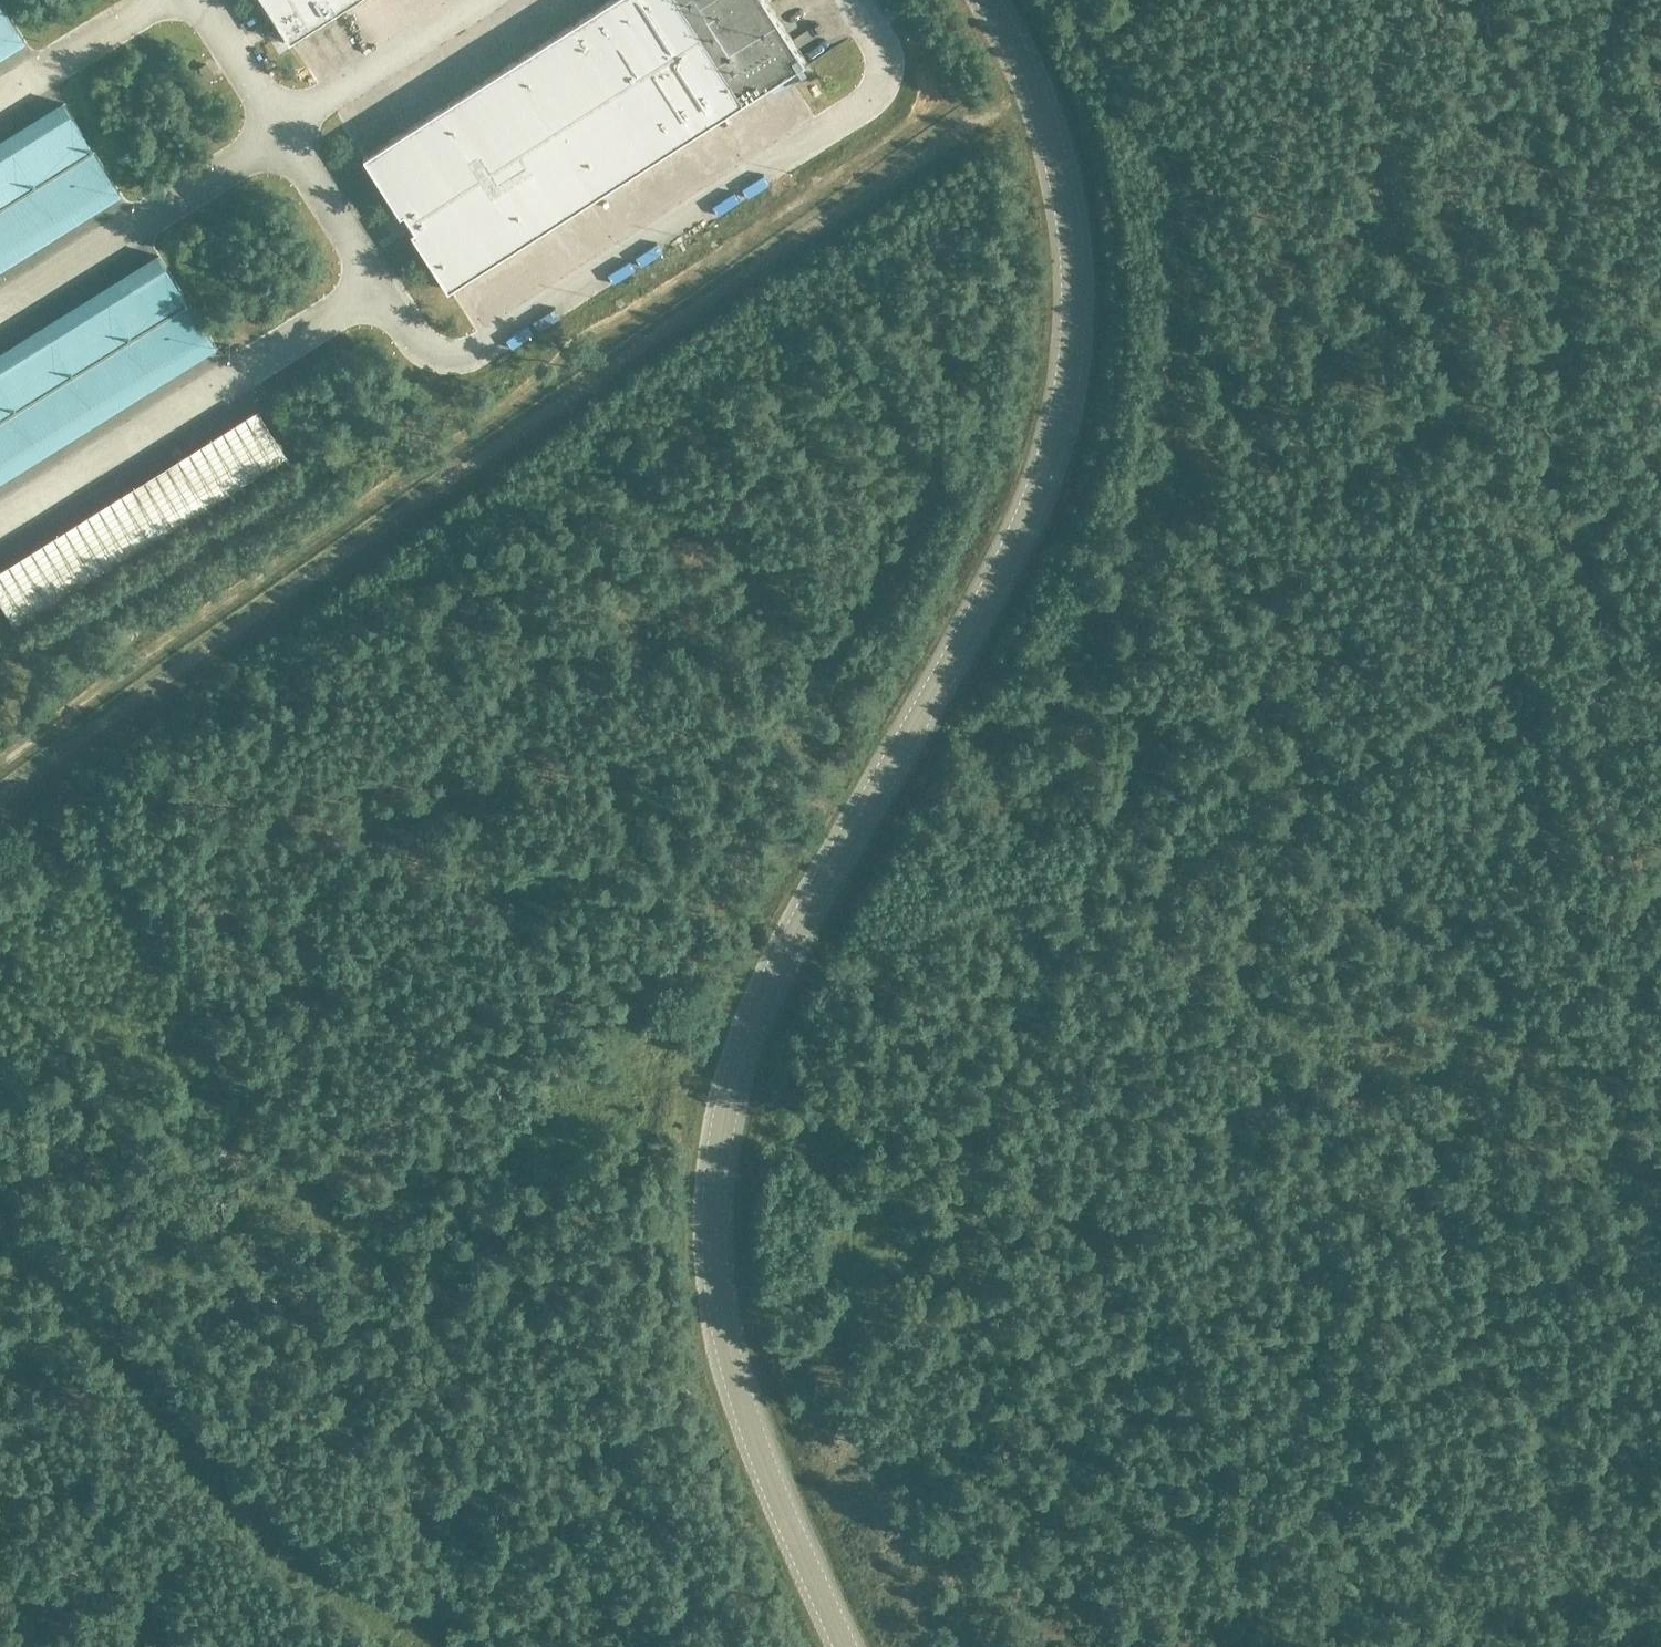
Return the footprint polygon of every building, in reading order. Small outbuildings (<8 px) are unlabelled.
[(290,41),(355,0),(264,0),(290,41)] [(448,290),(799,67),(756,0),(610,0),(363,157),(400,215),(404,213),(415,230),(411,232),(448,290)] [(0,1),(0,57),(26,42),(0,1)] [(63,102),(0,141),(0,269),(121,194),(63,102)] [(158,254),(0,353),(0,481),(216,347),(158,254)] [(258,409),(0,570),(0,603),(20,634),(292,464),(258,409)]
